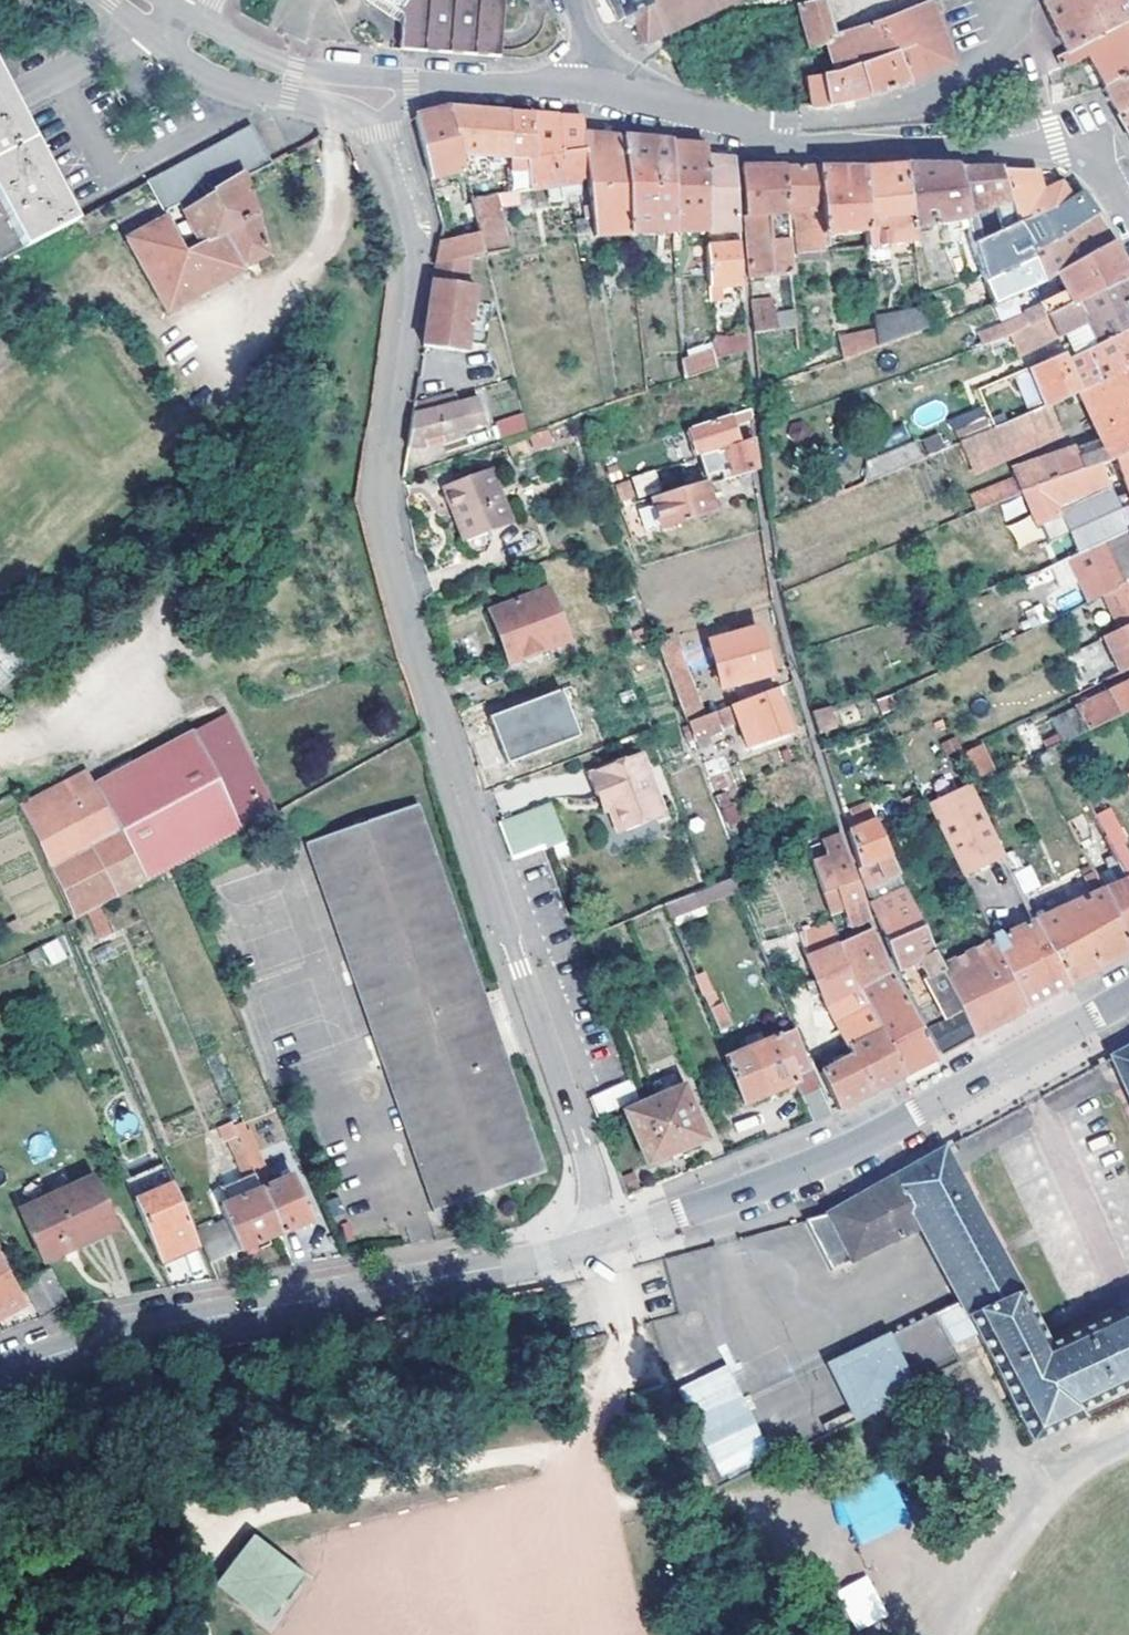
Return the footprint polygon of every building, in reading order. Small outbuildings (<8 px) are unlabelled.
[(402,15),(396,23),(398,49),(442,52),(463,53),(499,55),(502,0),(381,0),(402,15)] [(742,0),(606,0),(617,23),(620,22),(624,28),(631,30),(635,29),(636,31),(644,47),(669,35),(742,0)] [(1128,24),(1128,17),(1122,0),(1046,0),(1041,1),(1054,29),(1057,35),(1065,52),(1066,55),(1128,24)] [(897,51),(910,82),(951,65),(928,1),(834,35),(824,3),(800,6),(812,51),(830,46),(837,75),(857,67),(897,51)] [(1066,55),(1065,52),(1056,57),(1061,69),(1087,58),(1103,87),(1128,75),(1128,24),(1066,55)] [(869,96),(910,82),(897,51),(857,67),(869,96)] [(826,105),(869,96),(857,67),(837,75),(829,76),(823,78),(826,105)] [(1128,110),(1128,75),(1103,87),(1118,115),(1128,110)] [(6,213),(23,247),(74,220),(27,128),(13,101),(0,76),(0,202),(6,213)] [(826,105),(823,78),(807,78),(810,105),(826,105)] [(464,170),(450,108),(416,116),(429,179),(464,170)] [(507,157),(507,113),(450,108),(464,170),(466,179),(489,173),(486,157),(507,157)] [(1118,115),(1128,136),(1128,110),(1118,115)] [(507,113),(507,157),(507,192),(529,189),(525,157),(533,158),(532,115),(507,113)] [(532,115),(533,158),(558,159),(556,116),(532,115)] [(556,116),(558,159),(585,151),(583,135),(582,118),(556,116)] [(238,269),(264,255),(247,193),(241,177),(268,163),(259,144),(251,127),(237,134),(147,181),(163,213),(179,204),(196,239),(182,246),(166,218),(124,239),(164,315),(240,273),(238,269)] [(589,202),(594,237),(628,235),(620,139),(583,135),(585,151),(586,160),(583,160),(586,182),(589,202)] [(670,234),(669,144),(620,139),(628,235),(631,235),(670,234)] [(705,232),(706,158),(706,148),(669,144),(670,234),(705,232)] [(558,159),(533,158),(525,157),(529,189),(544,187),(546,199),(549,202),(563,200),(565,196),(578,195),(579,187),(578,183),(586,182),(583,160),(586,160),(585,151),(558,159)] [(706,158),(705,232),(738,233),(733,160),(719,159),(706,158)] [(743,219),(768,217),(772,245),(790,243),(784,169),(738,168),(743,219)] [(870,246),(915,242),(913,229),(904,168),(863,169),(869,232),(870,246)] [(1030,251),(1018,220),(1010,198),(966,217),(953,169),(925,168),(904,168),(913,229),(969,224),(975,260),(980,277),(983,283),(1030,251)] [(784,169),(790,243),(793,276),(803,275),(802,253),(828,250),(827,235),(821,170),(784,169)] [(821,170),(827,235),(869,232),(863,169),(821,170)] [(999,170),(953,169),(966,217),(1010,198),(999,170)] [(999,170),(1010,198),(1018,220),(1080,193),(1066,181),(1045,190),(1037,171),(999,170)] [(1080,193),(1018,220),(1030,251),(983,283),(992,306),(1018,295),(1044,283),(1034,258),(1064,244),(1099,222),(1080,193)] [(470,197),(478,231),(483,253),(484,256),(507,251),(494,194),(470,197)] [(23,247),(6,213),(1,215),(0,214),(0,259),(23,247)] [(772,245),(768,217),(743,219),(748,280),(793,276),(790,243),(772,245)] [(573,223),(575,236),(586,235),(584,220),(573,223)] [(1099,222),(1064,244),(1034,258),(1044,283),(1056,277),(1065,294),(1040,306),(1045,319),(1128,277),(1109,236),(1099,222)] [(478,231),(438,240),(434,265),(469,257),(483,253),(478,231)] [(739,246),(705,246),(708,289),(742,287),(741,268),(739,246)] [(469,257),(434,265),(421,346),(464,353),(474,288),(464,287),(469,257)] [(1099,346),(1100,348),(1128,334),(1128,278),(1128,277),(1045,319),(1054,340),(1088,324),(1099,346)] [(923,296),(875,312),(876,325),(878,347),(928,329),(923,296)] [(775,332),(774,316),(772,303),(750,304),(752,335),(775,332)] [(794,314),(774,316),(775,332),(794,330),(794,314)] [(843,359),(878,347),(876,325),(839,338),(843,359)] [(1128,368),(1128,334),(1100,348),(1085,356),(1097,385),(1128,368)] [(745,336),(712,343),(713,351),(713,361),(746,354),(745,336)] [(683,381),(714,370),(713,361),(713,351),(681,362),(683,381)] [(1059,360),(1018,376),(1034,412),(1050,406),(1074,396),(1081,393),(1097,385),(1085,356),(1062,367),(1060,365),(1059,360)] [(1128,452),(1128,368),(1097,385),(1081,393),(1100,440),(1051,457),(1011,473),(1014,482),(971,498),(977,512),(1023,494),(1097,465),(1119,457),(1128,452)] [(423,438),(484,422),(477,398),(457,404),(454,392),(413,402),(411,411),(406,447),(424,446),(423,438)] [(1020,404),(991,416),(985,405),(973,411),(982,434),(1025,416),(1020,404)] [(1025,416),(982,434),(958,444),(970,472),(995,462),(997,464),(1061,434),(1050,406),(1034,412),(1025,416)] [(701,458),(722,451),(738,446),(733,427),(751,422),(750,410),(692,429),(701,458)] [(507,441),(528,433),(523,413),(499,420),(507,441)] [(917,441),(862,460),(869,479),(923,460),(917,441)] [(722,451),(731,481),(754,474),(751,454),(749,442),(738,446),(722,451)] [(1119,457),(1097,465),(1105,485),(1106,484),(1128,532),(1128,452),(1119,457)] [(1128,532),(1106,484),(1105,485),(1097,465),(1023,494),(1037,527),(1067,513),(1085,551),(1128,532)] [(444,486),(468,551),(475,554),(486,551),(489,547),(491,542),(487,532),(511,523),(493,469),(444,486)] [(654,470),(632,477),(638,496),(660,489),(654,470)] [(705,488),(652,503),(660,531),(712,516),(708,499),(705,488)] [(1006,519),(1026,511),(1020,496),(1000,505),(1006,519)] [(1085,551),(1105,594),(1128,582),(1128,532),(1085,551)] [(1105,594),(1122,630),(1128,626),(1128,582),(1105,594)] [(566,642),(547,589),(488,610),(508,663),(566,642)] [(1128,671),(1128,626),(1122,630),(1103,639),(1120,675),(1128,671)] [(769,678),(757,629),(710,641),(723,690),(769,678)] [(33,663),(8,633),(0,640),(0,691),(33,663)] [(655,639),(686,724),(703,717),(671,633),(655,639)] [(1106,693),(1117,718),(1125,714),(1128,712),(1128,682),(1106,693)] [(489,715),(506,762),(579,735),(562,688),(489,715)] [(687,743),(738,724),(747,750),(789,735),(774,691),(703,717),(686,724),(690,733),(684,736),(687,743)] [(1106,693),(1051,720),(1062,744),(1117,718),(1106,693)] [(818,736),(836,728),(830,707),(811,714),(818,736)] [(18,801),(21,807),(73,918),(86,912),(98,906),(173,871),(243,837),(242,835),(272,820),(248,768),(226,720),(75,790),(69,777),(18,801)] [(966,750),(978,778),(996,770),(983,742),(966,750)] [(587,771),(596,792),(600,790),(615,833),(657,817),(664,815),(640,752),(587,771)] [(1068,986),(1031,924),(1029,921),(1014,931),(985,864),(1001,857),(970,787),(958,792),(930,806),(993,942),(1024,1011),(1049,997),(1068,986)] [(596,812),(604,837),(615,833),(600,790),(596,792),(602,810),(596,812)] [(868,800),(847,810),(853,824),(875,815),(868,800)] [(483,994),(416,802),(411,804),(539,1175),(545,1173),(507,1062),(491,1016),(483,994)] [(550,803),(499,822),(511,856),(543,844),(544,848),(564,840),(550,803)] [(308,840),(438,1210),(539,1175),(411,804),(308,840)] [(1095,814),(1123,872),(1128,869),(1128,844),(1111,806),(1095,814)] [(901,876),(880,829),(876,821),(848,833),(852,847),(860,871),(879,862),(888,882),(901,876)] [(840,837),(821,844),(827,858),(812,864),(823,896),(835,891),(856,883),(846,853),(840,837)] [(303,842),(433,1211),(438,1210),(308,840),(303,842)] [(1027,892),(1040,883),(1028,866),(1015,874),(1027,892)] [(885,941),(922,924),(901,876),(888,882),(866,891),(868,898),(871,907),(885,941)] [(1126,941),(1128,939),(1128,888),(1123,876),(1100,888),(1126,941)] [(863,903),(856,883),(835,891),(842,910),(845,916),(848,928),(866,921),(869,920),(863,903)] [(1100,888),(1031,924),(1068,986),(1094,971),(1128,951),(1126,941),(1100,888)] [(842,910),(835,891),(823,896),(830,915),(842,910)] [(86,912),(99,939),(110,934),(98,906),(86,912)] [(842,910),(830,915),(832,920),(832,922),(845,916),(842,910)] [(897,969),(920,959),(939,998),(953,991),(942,969),(922,924),(885,941),(897,969)] [(878,948),(870,930),(852,938),(840,942),(858,984),(888,972),(878,948)] [(61,937),(42,945),(50,966),(69,958),(61,937)] [(1024,1011),(993,942),(942,969),(953,991),(973,1037),(993,1027),(1024,1011)] [(735,1044),(697,954),(687,958),(725,1048),(735,1044)] [(936,1058),(891,971),(888,972),(858,984),(903,1076),(911,1072),(921,1066),(936,1058)] [(948,1018),(928,1028),(941,1054),(973,1037),(953,991),(939,998),(948,1018)] [(794,1028),(766,1041),(747,1049),(729,1057),(724,1059),(743,1106),(795,1084),(812,1121),(831,1113),(794,1028)] [(747,1049),(766,1041),(762,1032),(744,1040),(747,1049)] [(1110,1058),(1124,1088),(1128,1100),(1128,1047),(1110,1058)] [(705,1139),(682,1087),(681,1087),(675,1072),(647,1084),(653,1099),(625,1111),(647,1165),(705,1139)] [(630,1080),(588,1098),(596,1117),(637,1099),(630,1080)] [(1026,1110),(995,1125),(1001,1139),(1032,1124),(1026,1110)] [(279,1233),(241,1144),(232,1121),(218,1128),(239,1179),(220,1188),(226,1204),(220,1206),(226,1220),(196,1232),(209,1262),(279,1233)] [(241,1144),(279,1233),(313,1220),(293,1174),(272,1184),(260,1157),(263,1156),(255,1137),(241,1144)] [(850,1260),(918,1226),(959,1300),(938,1311),(954,1344),(978,1333),(1031,1440),(1084,1416),(1080,1409),(1128,1387),(1128,1307),(1049,1344),(971,1202),(944,1148),(829,1214),(850,1260)] [(197,1247),(162,1163),(124,1180),(159,1262),(197,1247)] [(107,1219),(89,1176),(18,1209),(41,1261),(62,1251),(58,1242),(107,1219)] [(850,1260),(829,1214),(805,1221),(829,1271),(850,1260)] [(107,1219),(58,1242),(62,1251),(112,1228),(107,1219)] [(23,1303),(11,1282),(0,1263),(0,1316),(23,1303)] [(48,1269),(20,1284),(21,1284),(39,1318),(66,1304),(48,1269)] [(920,1387),(891,1328),(824,1361),(854,1420),(920,1387)] [(731,1363),(679,1384),(717,1479),(769,1458),(731,1363)] [(294,1577),(253,1544),(222,1587),(261,1618),(294,1577)] [(869,1574),(836,1589),(856,1631),(888,1616),(869,1574)]
